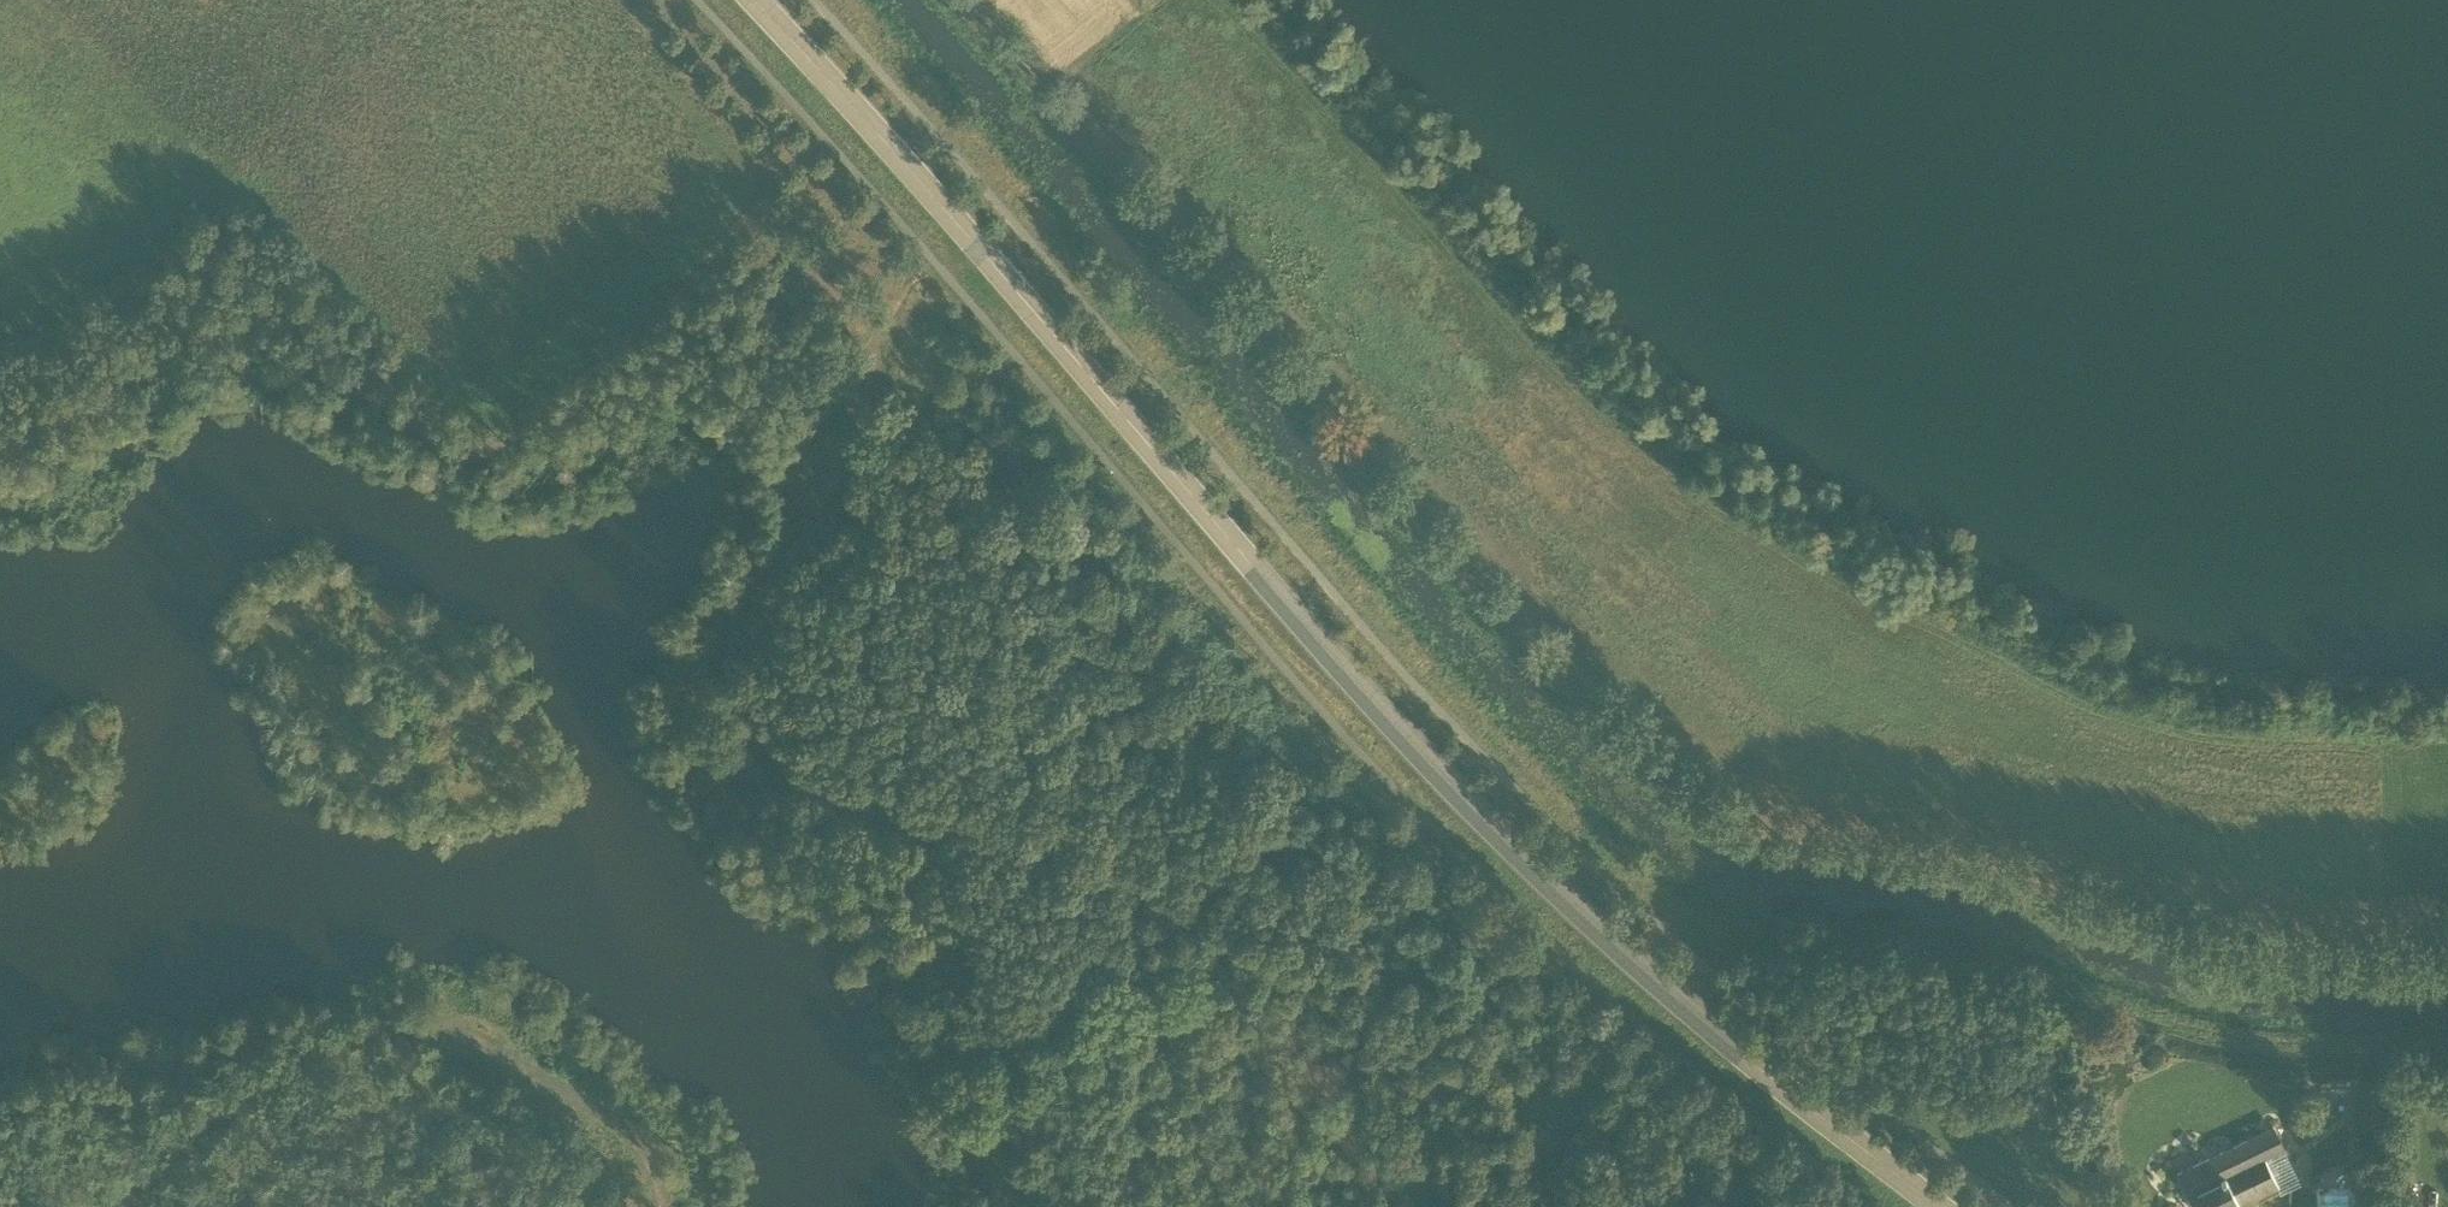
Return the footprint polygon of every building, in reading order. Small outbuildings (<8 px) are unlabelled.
[(2246,1142),(2178,1174),(2194,1206),(2237,1206),(2274,1189),(2260,1160),(2284,1148),(2274,1124),(2244,1138),(2246,1142)]
